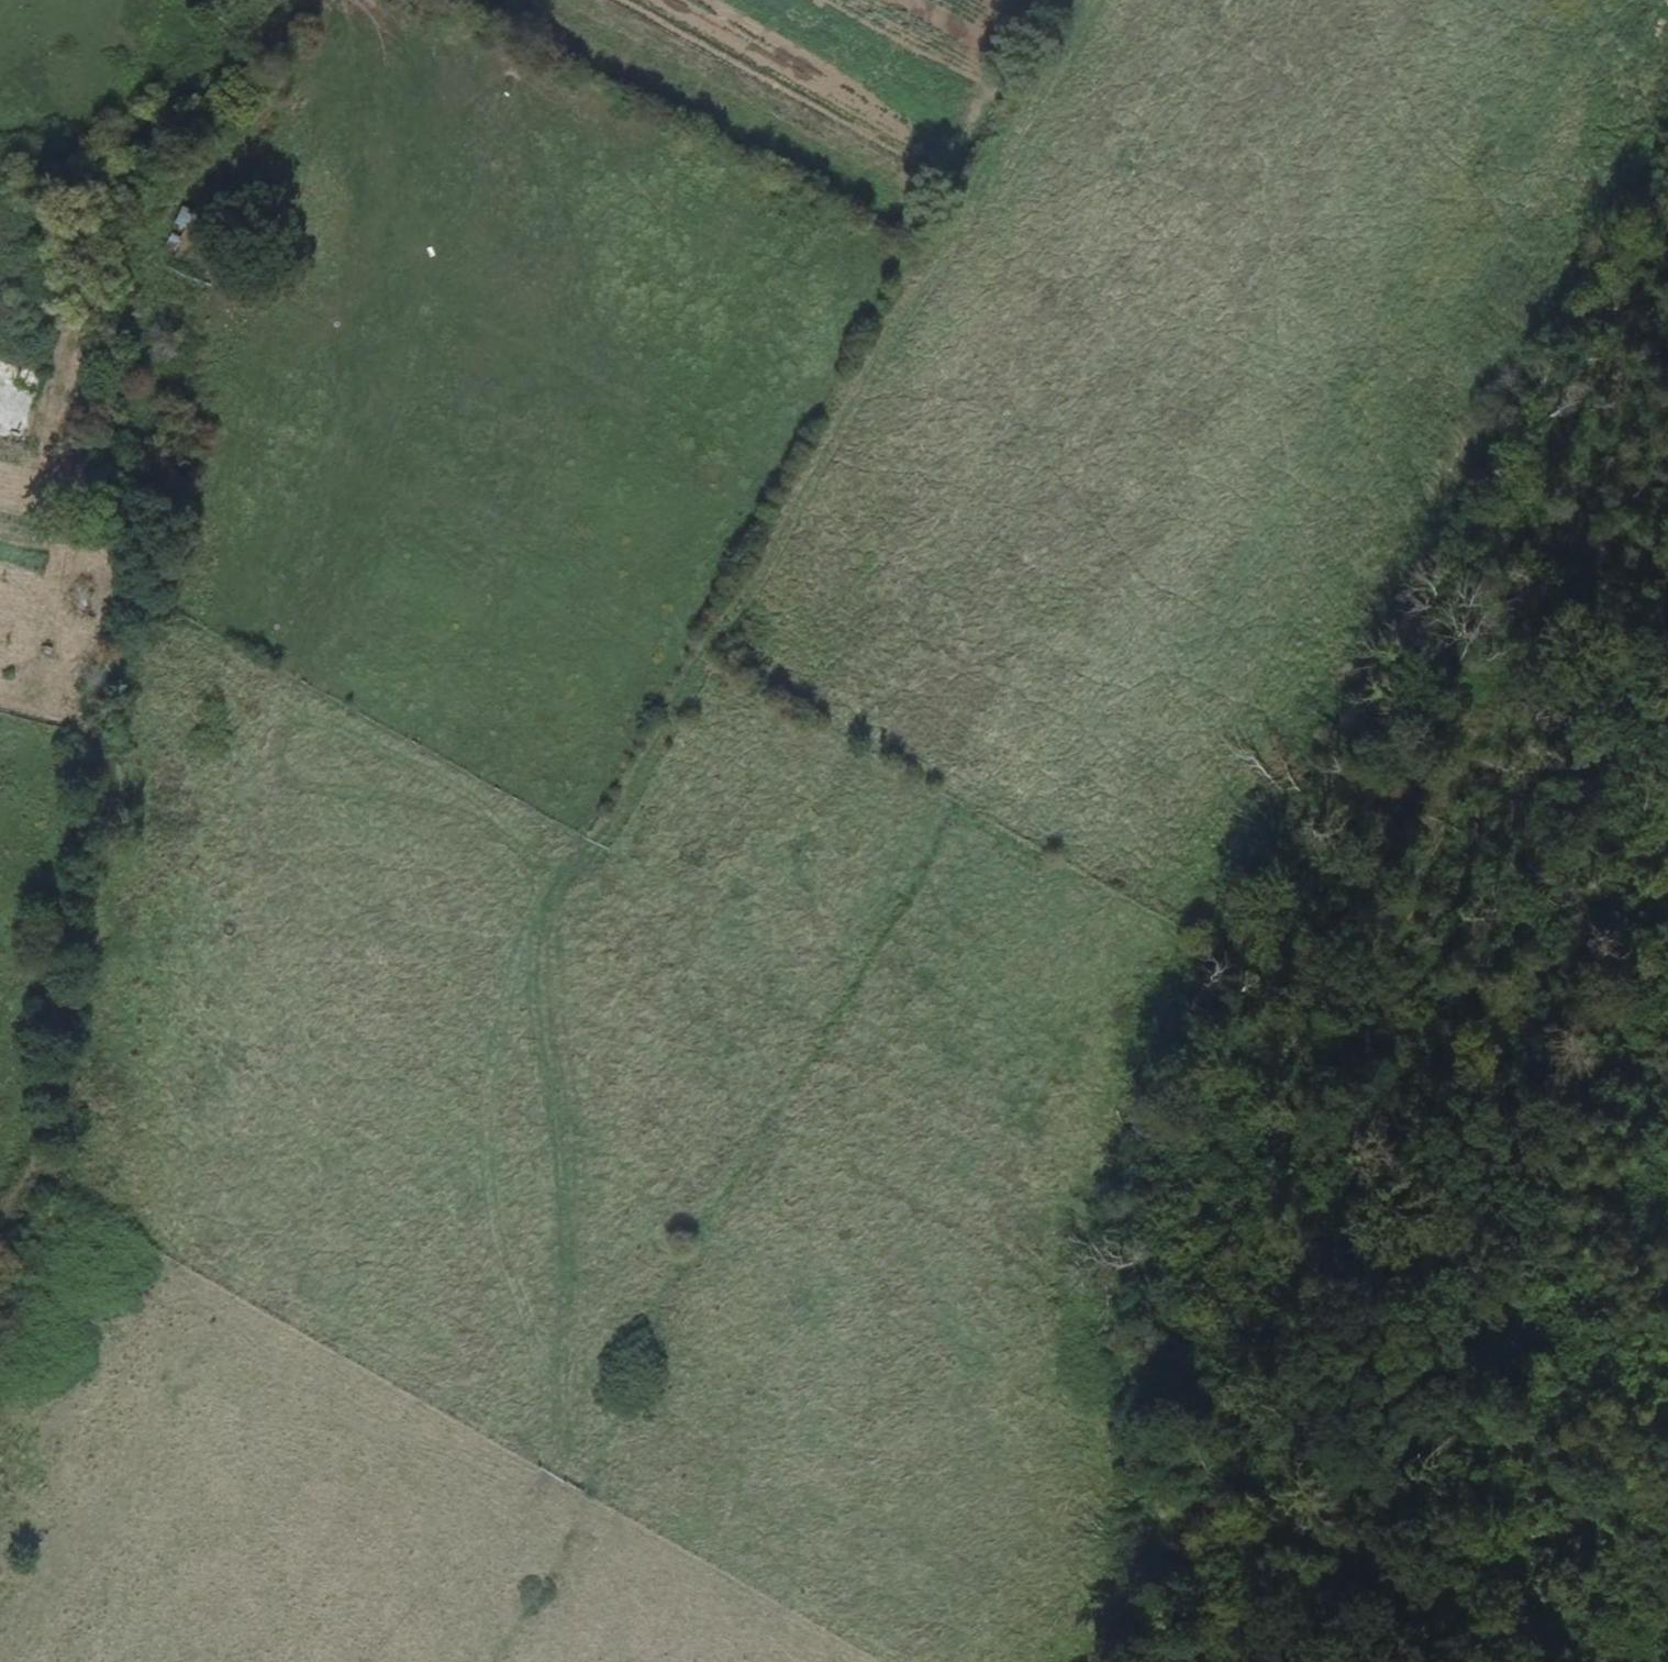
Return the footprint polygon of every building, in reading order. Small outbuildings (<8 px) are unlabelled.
[(179,212),(170,246),(200,254),(210,220),(179,212)]
